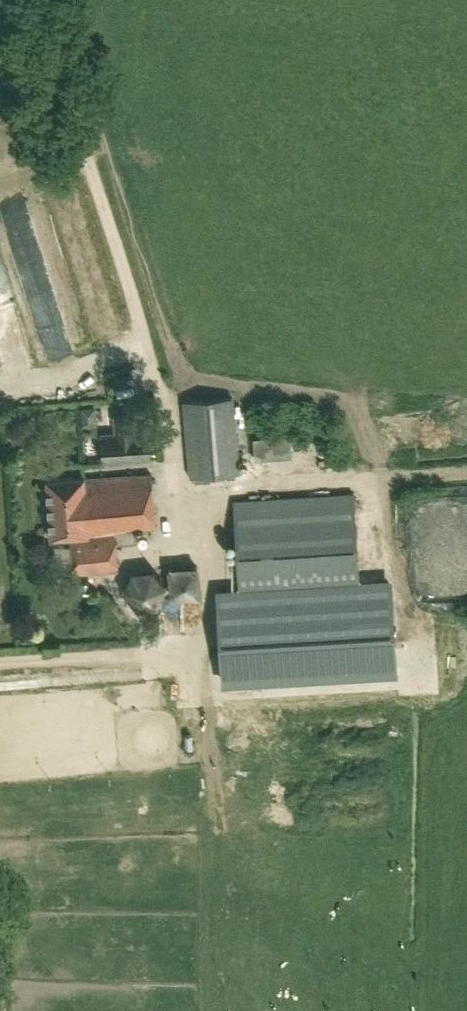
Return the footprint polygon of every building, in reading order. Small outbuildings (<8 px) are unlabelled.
[(0,207),(0,219),(6,242),(28,236),(18,202),(0,207)] [(16,345),(7,298),(0,300),(0,348),(16,345)] [(191,476),(239,472),(233,398),(185,401),(191,476)] [(104,463),(151,459),(148,430),(136,431),(135,415),(114,417),(116,433),(102,434),(104,463)] [(84,477),(47,479),(51,538),(71,536),(75,574),(117,570),(115,544),(137,542),(136,529),(155,527),(150,475),(84,481),(84,477)] [(238,568),(218,570),(222,631),(223,646),(224,659),(246,658),(378,650),(392,649),(392,625),(390,559),(358,562),(354,493),(234,500),(238,568)] [(170,567),(171,597),(201,595),(198,565),(170,567)] [(154,568),(133,570),(123,590),(136,608),(158,606),(166,586),(154,568)]
